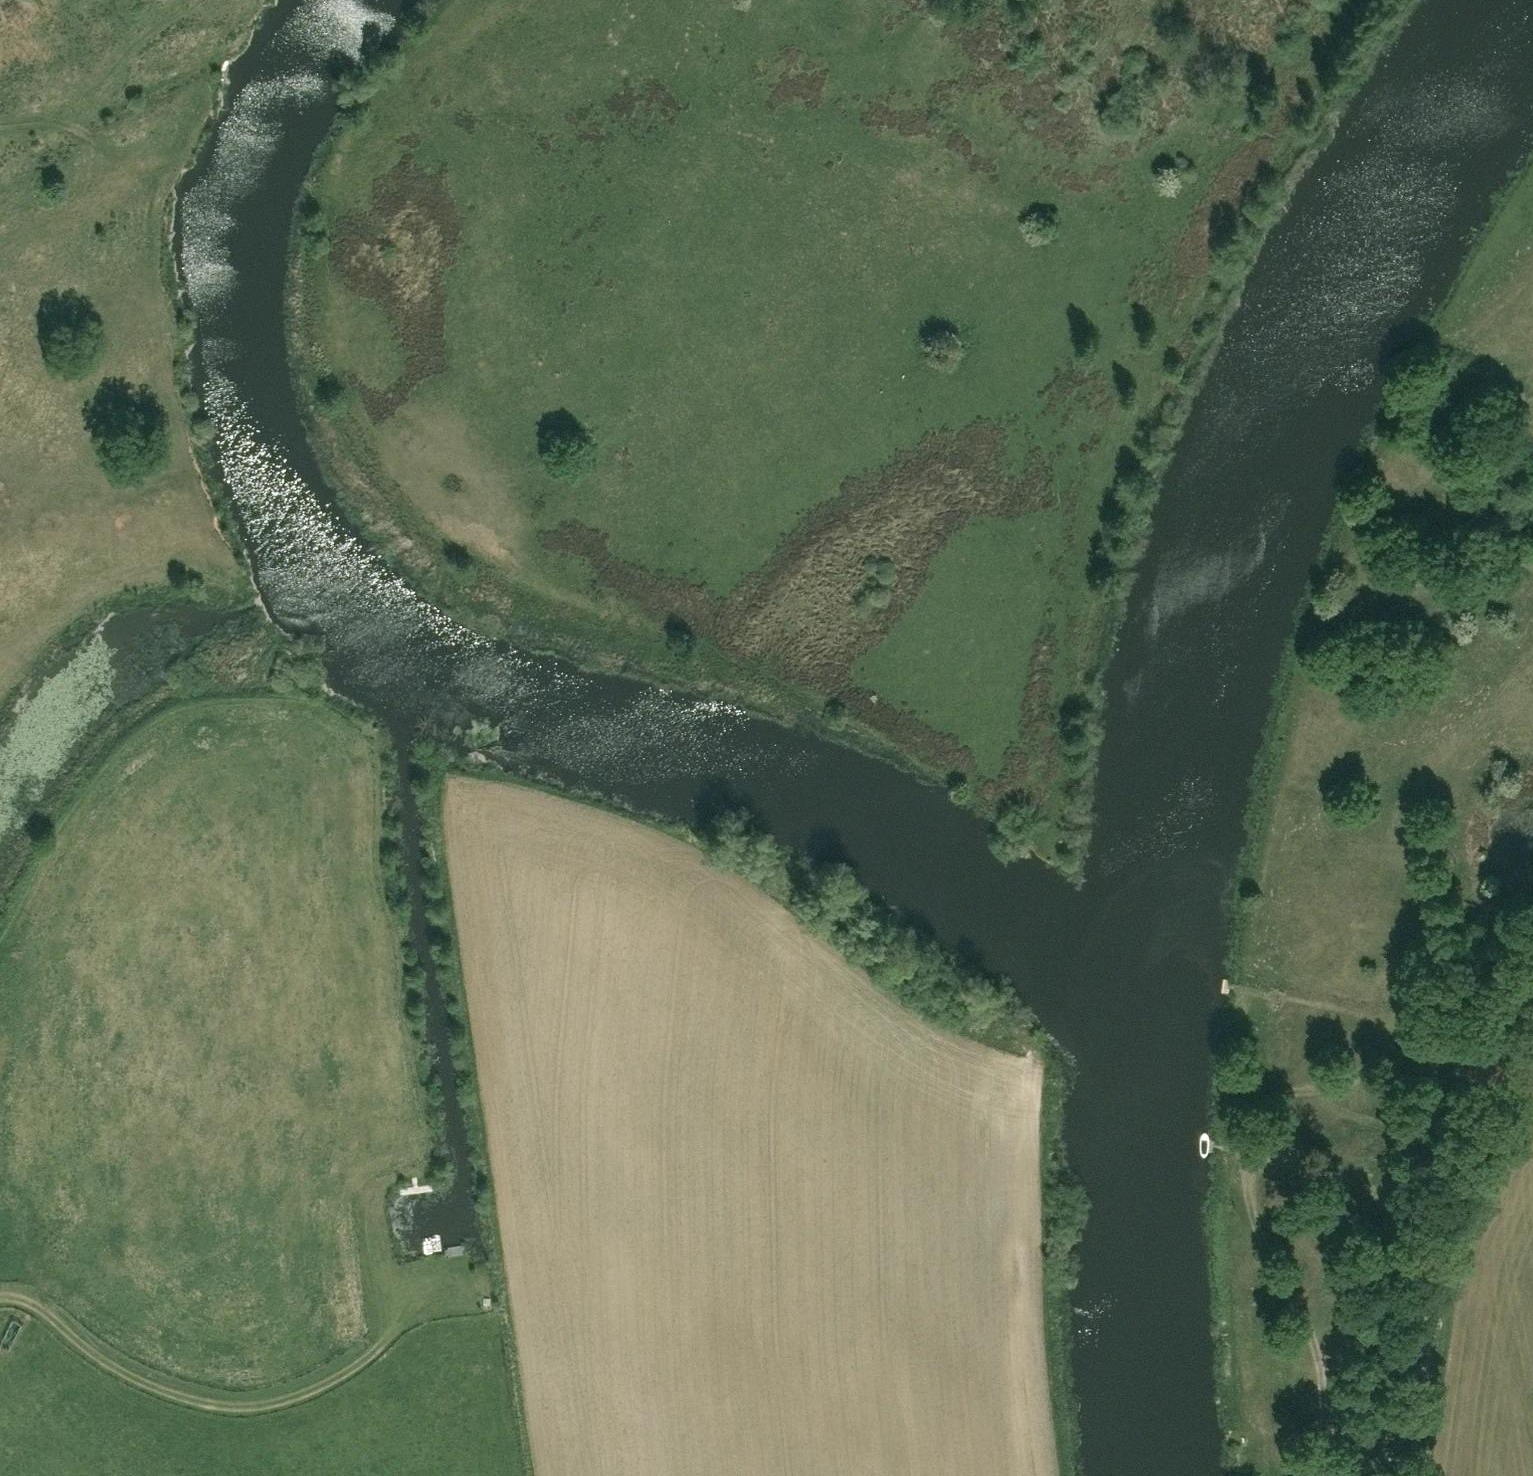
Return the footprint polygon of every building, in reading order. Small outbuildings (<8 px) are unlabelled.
[(1532,1007),(1532,998),(1527,994),(1523,1002),(1532,1007)] [(1455,1156),(1458,1143),(1449,1140),(1445,1154),(1455,1156)] [(1398,1318),(1395,1333),(1410,1336),(1413,1321),(1398,1318)] [(1388,1415),(1399,1417),(1400,1410),(1390,1407),(1388,1415)]
